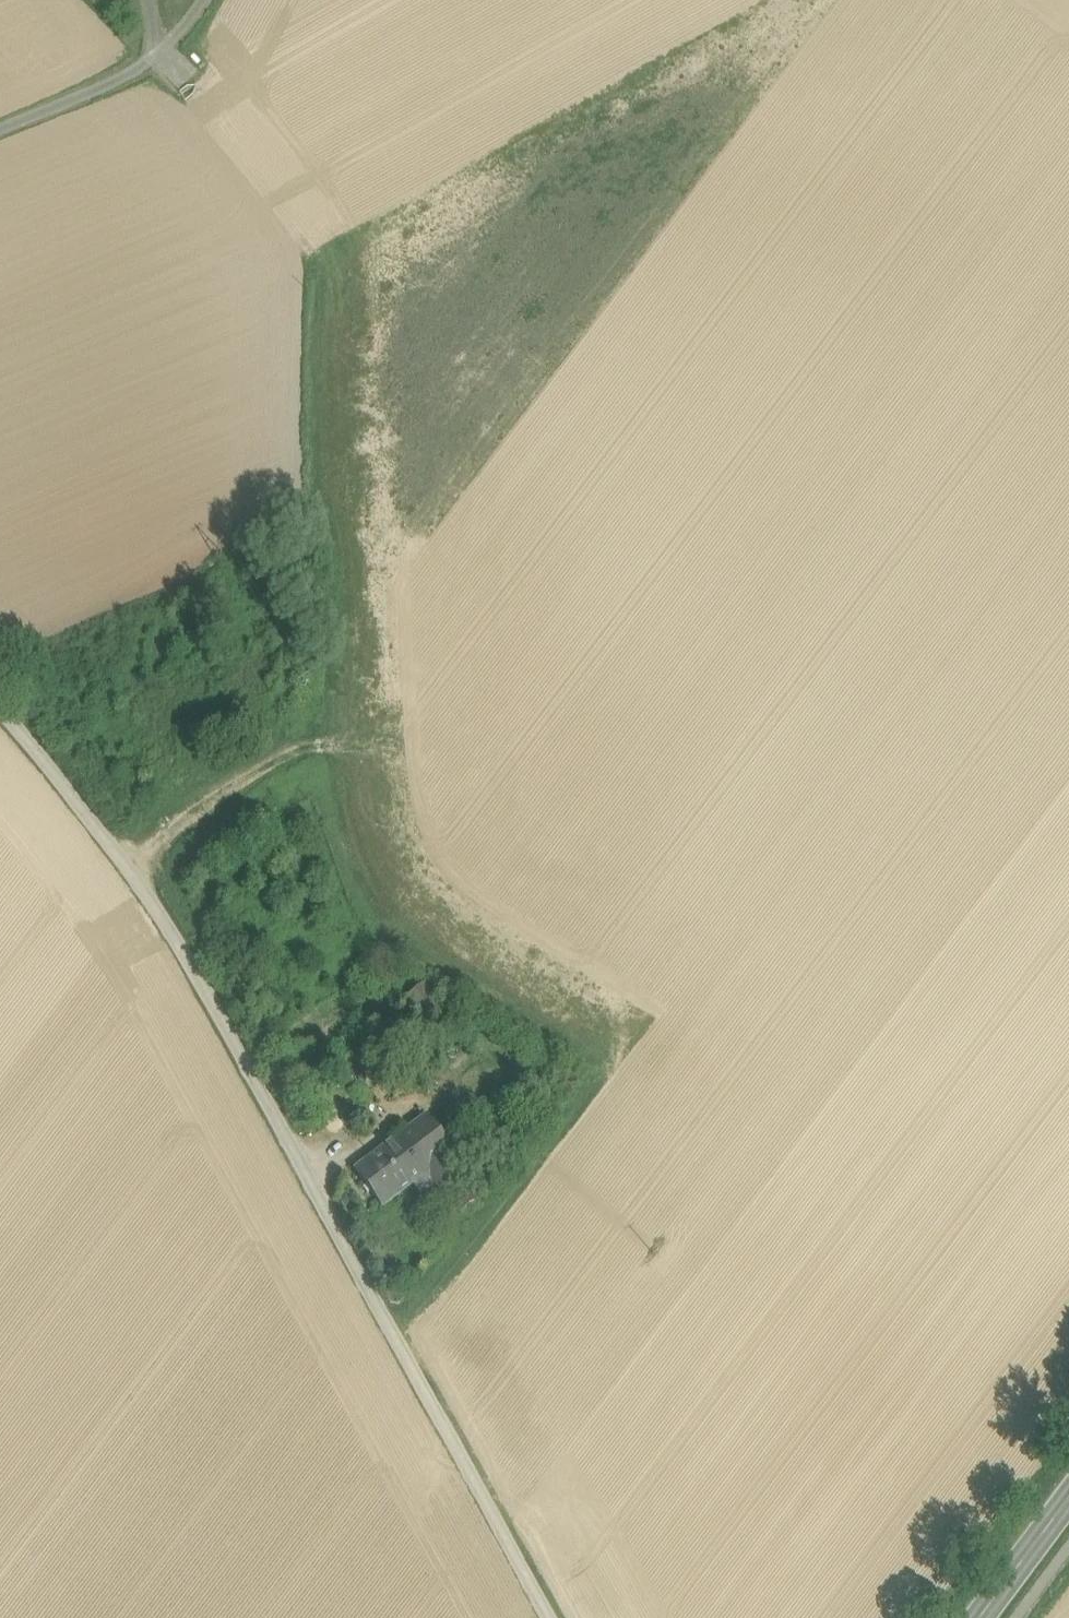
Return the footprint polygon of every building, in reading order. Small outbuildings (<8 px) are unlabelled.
[(427,1117),(386,1148),(412,1183),(420,1193),(436,1182),(454,1168),(461,1163),(427,1117)] [(412,1183),(386,1148),(355,1171),(382,1206),(412,1183)] [(454,1168),(436,1182),(460,1214),(478,1201),(454,1168)]
